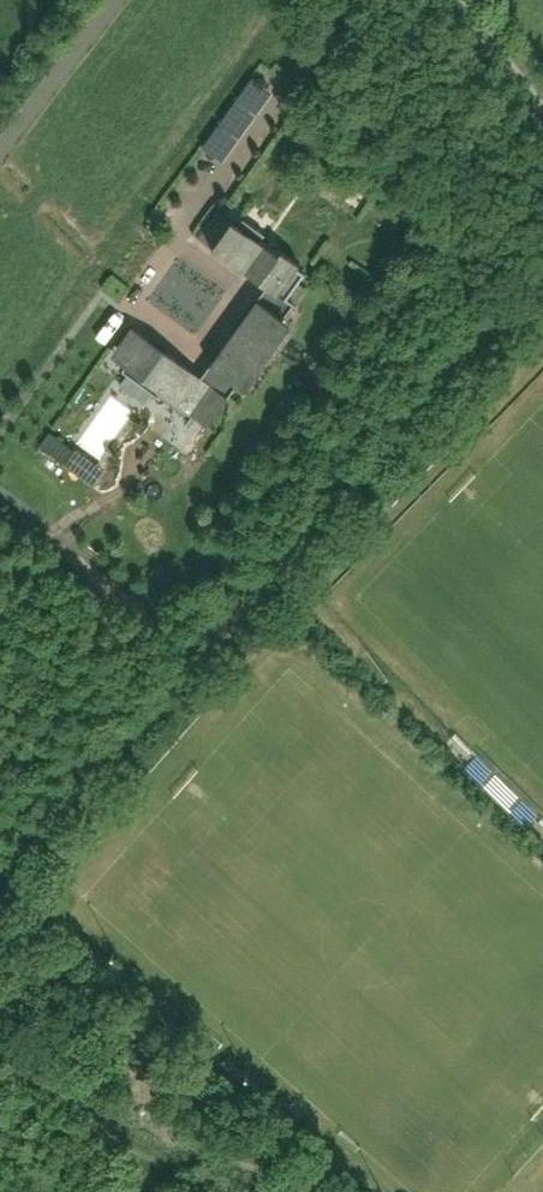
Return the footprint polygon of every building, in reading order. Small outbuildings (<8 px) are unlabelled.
[(208,424),(237,383),(245,389),(272,352),(274,353),(290,331),(288,330),(292,324),(285,319),(297,303),(288,297),(306,274),(298,268),(301,264),(283,251),(280,255),(261,241),(266,235),(244,219),(239,225),(217,209),(197,236),(268,286),(258,299),(254,297),(231,329),(235,331),(202,377),(133,327),(112,355),(126,365),(122,370),(159,396),(160,395),(205,427),(207,424),(208,424)] [(147,438),(159,416),(145,409),(134,431),(147,438)] [(51,432),(41,445),(56,456),(65,443),(51,432)]
